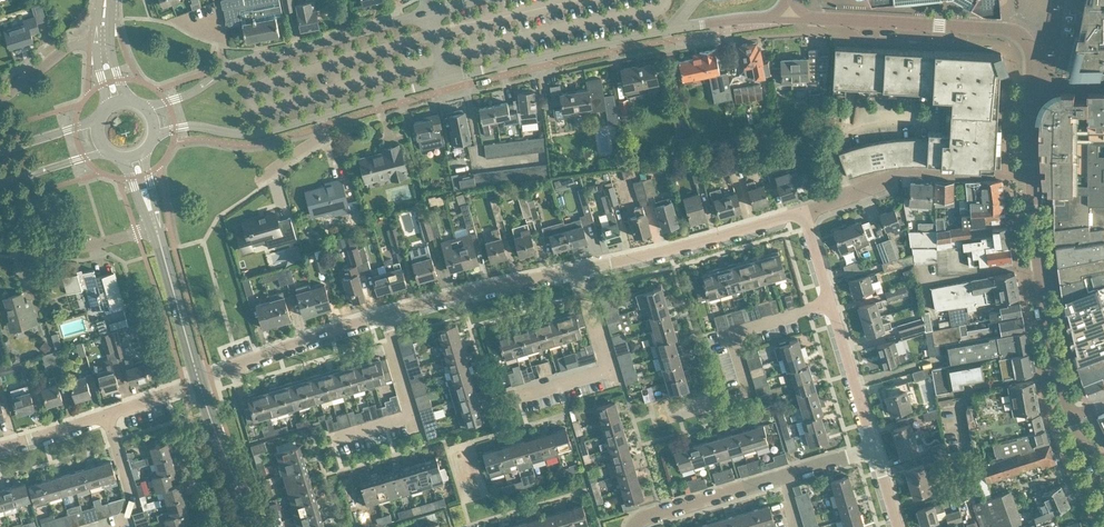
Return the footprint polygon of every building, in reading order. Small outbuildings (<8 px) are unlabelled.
[(223,8),(224,7),(226,22),(225,22),(226,27),(243,24),(246,41),(279,34),(276,17),(283,16),(280,0),(221,0),(223,8)] [(285,10),(292,9),(297,8),(295,0),(283,0),(285,10)] [(982,10),(1000,10),(999,0),(965,0),(982,10)] [(1071,73),(1089,73),(1103,72),(1103,0),(1087,0),(1081,35),(1080,35),(1071,73)] [(298,13),(301,30),(319,27),(316,10),(315,10),(314,1),(297,4),(299,13),(298,13)] [(1081,28),(1082,12),(1074,12),(1073,28),(1081,28)] [(25,24),(5,30),(10,47),(33,40),(31,34),(40,31),(35,17),(24,20),(25,24)] [(742,45),(740,45),(742,58),(741,60),(742,63),(743,64),(744,66),(746,77),(755,75),(755,78),(756,78),(756,80),(765,79),(765,76),(765,75),(772,74),(771,70),(769,59),(762,61),(759,48),(757,48),(756,42),(747,44),(746,43),(742,44),(742,45)] [(883,88),(885,49),(835,46),(833,85),(847,86),(847,81),(857,82),(857,86),(857,87),(883,88)] [(700,52),(700,53),(701,59),(694,61),(693,59),(679,62),(683,80),(712,74),(713,79),(711,79),(715,102),(733,99),(727,73),(720,74),(715,49),(700,52)] [(781,59),(782,85),(791,84),(792,89),(808,88),(808,83),(819,83),(826,82),(829,55),(818,56),(817,49),(808,50),(809,59),(806,60),(806,58),(782,59),(781,59)] [(932,91),(935,50),(934,50),(934,51),(885,49),(883,88),(908,89),(908,85),(919,85),(918,90),(932,91)] [(999,53),(935,50),(932,91),(946,91),(946,81),(949,82),(948,96),(944,95),(942,132),(928,131),(928,138),(926,165),(927,165),(927,162),(953,163),(952,167),(980,168),(980,163),(1000,163),(1000,136),(996,136),(999,68),(1005,66),(1001,55),(1002,55),(1002,54),(1001,54),(1001,53),(999,53)] [(660,72),(660,70),(658,65),(655,66),(654,63),(637,67),(637,65),(621,69),(627,96),(648,91),(647,84),(658,82),(656,73),(660,72)] [(550,87),(554,108),(555,118),(565,117),(564,113),(573,111),(572,109),(591,107),(592,111),(606,109),(604,96),(601,78),(587,81),(588,90),(561,94),(560,85),(550,87)] [(517,108),(520,124),(538,122),(535,101),(535,99),(534,91),(518,93),(519,101),(514,102),(515,108),(517,108)] [(1042,132),(1042,140),(1042,144),(1042,148),(1043,160),(1043,161),(1043,164),(1043,169),(1044,173),(1045,179),(1046,191),(1049,191),(1055,191),(1103,191),(1103,91),(1064,91),(1061,91),(1059,92),(1058,92),(1056,93),(1055,94),(1054,94),(1053,95),(1052,96),(1051,97),(1049,99),(1049,100),(1048,100),(1048,101),(1047,102),(1047,103),(1046,103),(1046,104),(1046,105),(1045,106),(1044,109),(1044,112),(1043,114),(1043,117),(1042,120),(1042,122),(1042,125),(1042,132)] [(614,95),(604,96),(606,109),(608,124),(618,122),(614,95)] [(631,116),(627,99),(619,100),(623,117),(631,116)] [(507,102),(493,105),(496,119),(503,118),(505,124),(512,123),(510,117),(510,113),(511,113),(510,111),(509,111),(507,102)] [(496,119),(493,105),(479,108),(481,117),(480,117),(481,119),(485,135),(491,134),(488,121),(496,119)] [(826,130),(836,132),(839,107),(829,106),(826,130)] [(462,109),(454,111),(454,113),(450,114),(453,130),(451,130),(454,143),(455,147),(471,143),(470,139),(464,111),(463,112),(462,109)] [(445,143),(442,129),(438,114),(431,115),(431,118),(414,122),(418,138),(421,149),(437,146),(437,144),(445,143)] [(538,137),(540,151),(547,150),(545,136),(539,137),(538,137)] [(532,138),(534,152),(540,151),(538,137),(532,138)] [(913,164),(913,137),(898,138),(900,165),(901,165),(913,164)] [(926,165),(928,138),(913,137),(913,164),(914,164),(926,165)] [(525,139),(527,153),(534,152),(532,138),(525,139)] [(900,165),(898,138),(883,140),(887,167),(887,166),(900,165)] [(518,140),(520,154),(527,153),(525,139),(518,140)] [(685,139),(677,140),(680,157),(680,163),(688,162),(685,139)] [(512,141),(513,154),(520,154),(518,140),(512,141)] [(887,167),(883,140),(868,143),(874,169),(887,167)] [(505,142),(507,155),(513,154),(512,141),(505,142)] [(492,143),(494,157),(500,156),(498,142),(492,143)] [(498,142),(500,156),(507,155),(505,142),(498,142)] [(484,144),(486,158),(494,157),(492,143),(484,144)] [(874,169),(868,143),(853,147),(861,172),(874,169)] [(360,158),(366,182),(391,176),(392,180),(406,176),(405,173),(406,172),(400,148),(399,149),(398,145),(384,149),(385,153),(378,155),(378,154),(360,158)] [(861,172),(853,147),(838,152),(848,176),(861,172)] [(747,157),(745,157),(746,162),(762,157),(762,156),(761,153),(747,157)] [(768,153),(761,153),(762,156),(762,157),(772,186),(778,184),(783,200),(798,195),(796,189),(797,189),(796,186),(801,185),(798,175),(796,168),(789,170),(781,172),(779,164),(776,165),(772,154),(768,153)] [(737,172),(732,157),(720,158),(725,175),(737,172)] [(740,157),(732,157),(737,172),(744,170),(740,157)] [(702,181),(697,161),(689,162),(695,183),(702,181)] [(542,165),(543,178),(550,178),(548,164),(542,165)] [(535,166),(537,179),(543,178),(542,165),(535,166)] [(522,167),(523,181),(530,180),(528,166),(522,167)] [(528,166),(530,180),(537,179),(535,166),(528,166)] [(515,168),(517,182),(523,181),(522,167),(515,168)] [(508,169),(510,183),(517,182),(515,168),(508,169)] [(502,170),(504,183),(510,183),(508,169),(502,170)] [(495,171),(497,184),(504,183),(502,170),(495,171)] [(476,185),(476,186),(483,185),(482,172),(482,171),(474,172),(474,173),(476,185)] [(482,172),(484,186),(490,185),(489,171),(482,172)] [(489,171),(490,185),(497,184),(495,171),(489,171)] [(474,173),(458,175),(461,187),(476,185),(474,173)] [(833,176),(827,178),(830,185),(836,183),(833,176)] [(651,177),(642,180),(647,197),(656,194),(651,177)] [(332,185),(306,191),(311,212),(322,210),(324,217),(336,213),(337,214),(349,211),(348,209),(341,179),(333,181),(331,182),(332,185)] [(561,179),(554,181),(556,187),(563,186),(561,179)] [(647,197),(642,180),(633,183),(638,200),(647,197)] [(769,202),(764,185),(756,187),(754,180),(747,183),(754,206),(769,202)] [(965,181),(967,199),(982,199),(982,201),(1003,200),(1001,180),(981,181),(971,181),(965,181)] [(935,201),(953,201),(953,182),(935,182),(935,201)] [(909,204),(930,205),(932,184),(911,183),(909,204)] [(618,202),(613,185),(603,188),(608,205),(618,202)] [(741,210),(736,193),(723,196),(720,188),(709,191),(713,202),(715,201),(720,216),(741,210)] [(579,192),(586,219),(592,217),(585,190),(579,192)] [(1055,192),(1055,193),(1056,193),(1056,197),(1056,202),(1055,202),(1055,203),(1055,204),(1055,228),(1090,224),(1091,229),(1103,227),(1103,191),(1055,191),(1055,192)] [(531,214),(527,201),(525,192),(517,195),(524,216),(531,214)] [(707,218),(699,192),(684,197),(692,223),(707,218)] [(464,193),(456,195),(459,204),(466,202),(464,193)] [(670,197),(655,201),(656,205),(662,228),(662,227),(663,230),(679,225),(678,223),(671,200),(670,197)] [(496,221),(503,219),(497,198),(490,200),(496,221)] [(527,201),(531,214),(533,220),(539,218),(534,199),(527,201)] [(1004,210),(1003,200),(982,201),(982,199),(967,199),(959,200),(960,213),(971,212),(976,212),(994,210),(994,211),(1004,210)] [(468,203),(460,206),(467,227),(474,225),(468,203)] [(650,232),(643,205),(634,208),(637,216),(630,218),(635,236),(650,232)] [(895,234),(902,231),(894,209),(880,214),(886,230),(893,227),(895,234)] [(613,211),(606,213),(599,215),(607,243),(622,238),(617,222),(613,210),(613,211)] [(994,210),(976,212),(971,212),(971,214),(961,215),(962,227),(969,226),(985,225),(985,222),(1005,220),(1004,210),(994,211),(994,210)] [(350,215),(348,216),(351,227),(364,224),(361,212),(359,213),(350,215)] [(296,238),(290,217),(277,221),(274,213),(244,222),(247,232),(238,235),(243,250),(252,247),(250,241),(265,237),(268,247),(296,238)] [(427,215),(428,218),(434,236),(441,234),(435,213),(427,215)] [(936,218),(936,230),(945,229),(944,217),(936,218)] [(434,236),(428,218),(419,220),(425,239),(434,236)] [(571,246),(566,230),(566,229),(564,221),(542,227),(545,236),(550,235),(555,250),(571,246)] [(861,221),(848,226),(856,248),(869,243),(861,221)] [(535,251),(527,223),(512,227),(520,255),(521,255),(535,251)] [(1103,236),(1103,227),(1091,229),(1090,224),(1055,228),(1056,241),(1080,238),(1080,240),(1103,236)] [(582,225),(566,229),(566,230),(571,246),(587,241),(582,225)] [(371,226),(363,229),(365,236),(373,233),(371,226)] [(856,248),(848,226),(834,231),(839,245),(838,245),(841,253),(856,248)] [(970,237),(969,226),(962,227),(945,229),(936,230),(936,242),(942,241),(947,240),(952,240),(957,239),(962,238),(963,238),(970,237)] [(992,235),(970,237),(963,238),(963,244),(964,248),(967,248),(986,246),(986,247),(1010,244),(1007,226),(992,229),(992,235)] [(390,229),(396,251),(403,250),(396,227),(390,229)] [(506,255),(498,228),(491,230),(494,239),(486,242),(491,260),(506,255)] [(936,242),(936,230),(908,231),(910,245),(916,245),(935,245),(937,245),(936,242)] [(456,238),(459,246),(464,266),(478,262),(470,234),(456,238)] [(883,240),(885,246),(891,260),(901,257),(894,237),(890,238),(883,240)] [(464,266),(459,246),(456,238),(442,242),(450,270),(464,266)] [(1103,255),(1103,238),(1082,241),(1082,244),(1076,244),(1076,241),(1057,244),(1059,264),(1103,255)] [(439,252),(444,250),(442,240),(436,241),(439,252)] [(891,260),(885,246),(883,240),(877,243),(879,248),(884,262),(891,260)] [(1012,260),(1010,244),(986,247),(986,246),(967,248),(969,265),(1012,260)] [(937,261),(937,249),(937,248),(937,245),(912,245),(915,263),(937,261)] [(362,261),(358,249),(358,247),(348,250),(353,265),(362,262),(362,261)] [(369,259),(365,247),(358,249),(362,261),(369,259)] [(419,281),(428,278),(437,276),(429,247),(411,252),(419,281)] [(772,255),(768,256),(774,279),(786,275),(778,251),(771,252),(772,255)] [(891,260),(884,262),(882,263),(885,271),(914,263),(912,254),(901,257),(891,260)] [(774,279),(768,256),(763,257),(763,255),(756,257),(763,282),(774,279)] [(321,274),(328,272),(324,256),(317,259),(321,274)] [(763,282),(756,257),(750,259),(750,261),(746,262),(752,285),(763,282)] [(387,272),(392,289),(400,287),(400,286),(406,284),(400,262),(394,263),(392,258),(384,261),(387,272)] [(1059,265),(1065,299),(1103,284),(1100,274),(1103,273),(1098,258),(1059,265)] [(846,273),(863,267),(860,259),(843,266),(846,273)] [(752,285),(746,262),(741,263),(741,261),(734,263),(741,288),(752,285)] [(741,288),(734,263),(728,265),(729,267),(724,268),(731,291),(741,288)] [(347,277),(344,278),(350,302),(365,298),(360,281),(359,277),(359,276),(357,271),(356,265),(345,268),(346,274),(347,277)] [(290,266),(283,268),(288,283),(295,281),(290,266)] [(731,291),(724,268),(720,270),(719,267),(713,269),(720,294),(731,291)] [(288,283),(283,268),(276,270),(280,286),(288,283)] [(392,289),(387,272),(380,274),(378,268),(371,270),(378,292),(384,291),(384,292),(392,289)] [(114,271),(113,272),(112,272),(96,276),(94,269),(82,273),(82,272),(63,277),(67,294),(87,288),(92,304),(96,303),(98,311),(124,303),(114,271)] [(720,294),(713,269),(706,271),(707,273),(702,275),(702,272),(701,273),(706,288),(697,291),(700,300),(708,297),(709,298),(720,294)] [(868,274),(850,279),(854,294),(873,289),(871,282),(879,279),(876,272),(868,274)] [(1014,272),(931,287),(935,309),(948,307),(948,308),(967,304),(968,311),(977,309),(976,305),(1019,297),(1014,272)] [(254,293),(249,278),(242,280),(247,295),(254,293)] [(318,312),(311,290),(310,284),(296,288),(304,316),(305,316),(304,315),(318,312)] [(325,286),(311,290),(318,312),(331,308),(332,308),(325,284),(324,284),(325,286)] [(1064,300),(1067,313),(1067,316),(1103,302),(1103,284),(1100,286),(1064,299),(1064,300)] [(887,298),(888,300),(907,294),(907,292),(905,285),(885,291),(887,298)] [(647,306),(670,299),(669,294),(668,294),(664,296),(661,287),(662,287),(661,286),(653,289),(653,290),(643,293),(643,294),(647,306)] [(599,291),(598,292),(602,303),(602,305),(609,303),(608,302),(605,290),(604,290),(604,291),(599,292),(599,291)] [(269,296),(270,300),(277,323),(290,320),(291,320),(283,292),(269,296)] [(5,298),(11,322),(15,321),(17,329),(38,323),(33,309),(27,311),(22,293),(5,298)] [(785,296),(788,309),(795,307),(791,294),(785,296)] [(672,304),(670,299),(647,306),(651,318),(650,318),(651,318),(669,313),(667,305),(671,304),(672,304)] [(775,299),(769,301),(772,313),(779,312),(775,299)] [(1022,313),(1019,300),(1019,299),(1007,301),(1008,304),(999,305),(1000,310),(989,312),(990,319),(1022,313)] [(277,323),(270,300),(270,302),(257,306),(257,304),(256,304),(263,328),(264,328),(264,327),(277,323)] [(883,307),(881,300),(859,307),(860,313),(859,313),(862,321),(879,315),(877,308),(883,307)] [(602,305),(605,314),(618,310),(615,301),(609,303),(602,305)] [(772,313),(769,301),(758,304),(762,317),(772,313)] [(1067,316),(1071,333),(1075,350),(1079,366),(1103,357),(1103,304),(1103,302),(1067,316)] [(762,317),(758,304),(747,307),(751,320),(762,317)] [(970,323),(968,311),(967,304),(948,308),(951,326),(965,323),(965,324),(970,323)] [(751,320),(747,307),(741,309),(744,322),(751,320)] [(568,314),(564,315),(571,338),(582,335),(574,310),(568,312),(568,314)] [(620,319),(619,314),(618,310),(605,314),(608,323),(620,319)] [(922,318),(923,324),(925,330),(932,329),(928,310),(920,312),(922,318)] [(732,311),(725,313),(729,326),(735,324),(732,311)] [(672,320),(669,313),(651,318),(655,331),(654,331),(678,324),(676,318),(676,319),(672,320)] [(729,326),(725,313),(714,316),(718,329),(729,326)] [(571,338),(564,315),(559,317),(559,315),(552,317),(560,342),(571,338)] [(867,335),(891,327),(889,321),(882,323),(879,315),(862,321),(864,329),(865,329),(867,335)] [(1023,316),(1022,316),(988,322),(982,323),(983,327),(967,330),(965,324),(965,323),(951,326),(932,329),(935,344),(994,335),(1025,331),(1025,330),(1025,329),(1022,317),(1023,317),(1023,316)] [(560,342),(552,317),(546,318),(546,321),(542,322),(549,345),(560,342)] [(922,318),(897,325),(899,331),(923,324),(922,318)] [(623,328),(620,319),(608,323),(610,332),(623,328)] [(549,345),(542,322),(537,323),(537,321),(531,323),(538,348),(549,345)] [(538,348),(531,323),(524,325),(525,327),(520,328),(527,351),(538,348)] [(435,338),(437,345),(460,338),(456,325),(456,324),(438,330),(439,330),(440,336),(435,338)] [(679,329),(678,324),(654,331),(655,331),(658,342),(658,343),(674,338),(674,339),(677,338),(677,337),(674,330),(679,328),(679,329)] [(923,324),(899,331),(901,339),(925,332),(925,330),(923,324)] [(527,351),(520,328),(516,330),(515,328),(509,330),(516,355),(527,351)] [(982,359),(997,357),(1029,351),(1025,331),(935,344),(932,329),(925,330),(925,332),(929,355),(947,352),(949,365),(982,359)] [(516,355),(509,330),(502,331),(503,334),(499,335),(498,333),(497,333),(501,345),(497,347),(499,356),(504,355),(505,358),(516,355)] [(116,331),(110,333),(115,347),(115,349),(118,356),(124,354),(121,345),(116,331)] [(611,336),(614,345),(627,341),(624,332),(611,336)] [(115,349),(115,347),(110,333),(102,335),(107,352),(115,349)] [(398,338),(401,349),(414,345),(411,335),(398,338)] [(460,338),(437,345),(441,358),(464,352),(464,351),(460,338)] [(676,346),(674,339),(674,338),(658,343),(655,344),(659,356),(682,349),(681,344),(680,344),(680,345),(676,346)] [(775,347),(778,359),(783,357),(783,358),(807,351),(805,346),(801,348),(798,339),(798,338),(789,341),(790,342),(775,347)] [(880,355),(881,359),(883,367),(897,363),(900,362),(900,361),(904,360),(905,358),(904,353),(902,352),(898,353),(894,340),(877,345),(880,355)] [(629,350),(627,341),(614,345),(617,354),(629,350)] [(86,355),(86,352),(83,342),(77,344),(80,356),(86,355)] [(635,342),(630,343),(633,350),(640,348),(639,343),(635,342)] [(416,351),(414,345),(401,349),(403,355),(416,351)] [(757,348),(745,352),(747,360),(760,356),(757,348)] [(684,355),(682,349),(659,356),(659,357),(663,368),(662,368),(662,369),(681,363),(679,355),(683,354),(683,355),(684,355)] [(597,360),(594,352),(582,356),(581,350),(575,352),(579,365),(583,364),(590,362),(597,360)] [(46,368),(59,364),(55,351),(42,355),(46,368)] [(418,358),(416,351),(403,355),(405,362),(418,358)] [(630,351),(617,355),(621,367),(633,363),(630,351)] [(808,356),(807,351),(783,358),(783,357),(778,359),(783,372),(786,371),(806,365),(803,357),(808,356)] [(1029,351),(997,357),(982,359),(949,365),(932,368),(933,375),(936,393),(962,389),(961,384),(985,380),(984,380),(999,377),(1014,374),(1033,371),(1029,351)] [(464,352),(441,358),(443,366),(449,364),(451,370),(468,365),(464,352)] [(564,356),(568,368),(578,365),(575,352),(564,356)] [(132,383),(149,378),(148,375),(154,373),(151,362),(145,364),(143,360),(134,363),(132,356),(124,359),(132,383)] [(392,379),(386,358),(380,360),(379,356),(372,358),(373,360),(368,361),(375,384),(392,379)] [(561,370),(568,368),(564,356),(558,358),(561,370)] [(763,365),(760,356),(747,360),(750,369),(763,365)] [(1103,375),(1103,357),(1079,366),(1079,367),(1084,383),(1103,375)] [(420,365),(418,358),(405,362),(407,369),(420,365)] [(553,359),(542,362),(546,375),(552,373),(557,372),(553,359)] [(28,360),(21,362),(25,377),(32,375),(28,360)] [(106,370),(99,372),(102,383),(101,384),(101,386),(103,386),(104,391),(119,387),(113,368),(112,365),(111,360),(109,360),(103,362),(106,370)] [(375,384),(368,361),(364,362),(363,360),(357,362),(364,387),(369,386),(369,388),(371,389),(376,387),(375,384)] [(364,387),(357,362),(351,364),(351,366),(347,368),(354,391),(364,387)] [(546,375),(542,362),(536,364),(540,377),(546,375)] [(636,372),(633,363),(621,367),(623,376),(636,372)] [(683,371),(681,363),(662,369),(663,369),(666,381),(689,374),(688,369),(688,370),(683,371)] [(809,364),(806,365),(786,371),(784,374),(787,381),(790,383),(794,382),(794,381),(817,375),(815,370),(811,372),(809,364)] [(422,372),(420,365),(407,369),(409,376),(422,372)] [(468,365),(451,370),(445,372),(449,386),(472,379),(468,366),(468,365)] [(765,374),(763,365),(750,369),(753,378),(765,374)] [(912,372),(915,380),(933,375),(932,368),(932,366),(912,372)] [(354,391),(347,368),(342,369),(342,367),(335,369),(342,394),(354,391)] [(536,378),(534,370),(528,372),(527,367),(520,369),(524,381),(536,378)] [(342,394),(335,369),(329,371),(329,373),(324,374),(331,397),(342,394)] [(524,381),(520,369),(509,372),(513,385),(524,381)] [(424,379),(422,372),(409,376),(411,383),(424,379)] [(639,381),(636,372),(623,376),(626,384),(639,381)] [(331,397),(324,374),(321,375),(320,373),(313,375),(320,400),(331,397)] [(691,379),(689,374),(666,381),(667,381),(670,393),(670,394),(680,391),(681,392),(689,389),(686,380),(691,379)] [(768,383),(765,374),(753,378),(755,387),(768,383)] [(320,400),(313,375),(307,377),(308,379),(303,380),(310,403),(320,400)] [(818,380),(817,375),(794,381),(794,382),(798,394),(797,394),(816,389),(816,388),(814,381),(818,380)] [(1103,392),(1103,375),(1084,383),(1085,385),(1090,398),(1103,392)] [(63,400),(55,376),(49,378),(51,385),(43,387),(48,405),(63,400)] [(91,395),(86,376),(71,380),(76,399),(91,395)] [(426,385),(424,379),(411,383),(413,389),(426,385)] [(473,379),(472,379),(449,386),(453,399),(477,392),(476,392),(472,379),(473,379)] [(310,403),(303,380),(299,382),(298,380),(291,382),(299,407),(310,403)] [(898,412),(910,408),(905,390),(910,388),(908,380),(881,388),(883,397),(886,396),(891,414),(896,412),(896,413),(898,412)] [(1038,407),(1033,380),(989,388),(990,391),(971,394),(973,405),(967,406),(966,412),(974,458),(984,456),(981,443),(1006,437),(1037,429),(1044,427),(1041,413),(1038,413),(1037,407),(1038,407)] [(299,407),(291,382),(285,383),(286,386),(281,387),(288,410),(299,407)] [(771,392),(768,383),(755,387),(758,396),(771,392)] [(21,387),(11,390),(13,396),(16,406),(15,407),(16,409),(17,409),(18,413),(27,411),(27,410),(31,409),(31,410),(35,408),(30,391),(29,391),(27,385),(21,387)] [(428,392),(426,385),(413,389),(415,396),(428,392)] [(288,410),(281,387),(277,388),(276,386),(270,388),(277,413),(288,410)] [(277,413),(270,388),(263,390),(264,392),(259,393),(266,417),(277,413)] [(816,389),(797,394),(798,395),(801,406),(824,399),(823,394),(822,395),(823,395),(818,396),(816,389)] [(430,399),(428,392),(415,396),(417,403),(430,399)] [(477,393),(477,392),(453,399),(457,413),(481,406),(480,406),(476,393),(477,393)] [(266,417),(259,393),(255,395),(255,393),(248,394),(251,407),(244,409),(248,422),(266,417)] [(644,397),(645,402),(651,401),(649,395),(649,393),(643,394),(644,397)] [(386,405),(381,406),(384,415),(402,410),(397,395),(390,397),(390,399),(385,401),(386,405)] [(432,406),(432,404),(430,399),(417,403),(419,409),(432,406)] [(826,405),(824,399),(801,406),(801,407),(805,418),(805,419),(821,414),(821,415),(824,414),(824,413),(823,413),(821,406),(825,404),(826,405)] [(774,402),(777,414),(783,412),(780,400),(774,402)] [(597,407),(601,420),(619,415),(615,402),(615,401),(597,407)] [(384,415),(381,406),(376,408),(375,404),(370,406),(373,418),(384,415)] [(442,413),(452,412),(451,404),(441,405),(442,413)] [(373,418),(370,406),(362,408),(363,410),(360,411),(362,422),(373,418)] [(434,413),(432,406),(419,409),(421,416),(434,413)] [(481,407),(481,406),(457,413),(461,427),(485,420),(484,420),(480,407),(481,407)] [(925,421),(939,416),(938,408),(922,413),(925,421)] [(572,422),(575,428),(581,426),(579,420),(577,420),(574,409),(569,410),(572,422)] [(362,422),(360,411),(354,413),(353,410),(347,412),(351,425),(362,422)] [(351,425),(347,412),(341,414),(337,415),(338,420),(340,428),(351,425)] [(787,424),(783,412),(777,414),(781,425),(787,424)] [(436,419),(435,416),(434,413),(421,416),(423,423),(436,419)] [(823,422),(821,415),(821,414),(805,419),(805,418),(802,419),(806,432),(805,432),(829,425),(827,420),(827,421),(823,422)] [(619,415),(601,420),(605,434),(623,429),(619,416),(619,415)] [(340,428),(338,420),(333,421),(332,417),(326,419),(329,431),(340,428)] [(438,426),(436,419),(423,423),(425,430),(434,427),(438,426)] [(748,424),(750,429),(755,447),(756,447),(755,447),(767,443),(768,443),(765,433),(766,433),(764,424),(763,424),(763,425),(755,427),(753,423),(754,423),(753,422),(748,424)] [(790,433),(787,424),(781,425),(785,438),(793,436),(792,432),(790,433)] [(912,432),(910,424),(893,429),(897,443),(921,435),(919,430),(912,432)] [(831,430),(829,425),(805,432),(806,432),(810,444),(809,444),(809,445),(820,442),(820,443),(828,440),(825,431),(830,430),(831,430)] [(583,433),(581,426),(575,428),(577,435),(583,433)] [(755,447),(750,429),(742,431),(741,427),(741,426),(736,428),(743,451),(743,450),(755,447)] [(434,427),(425,430),(428,438),(436,436),(434,427)] [(1049,443),(1044,427),(1037,429),(1006,437),(991,441),(996,458),(1002,456),(1002,457),(1049,443)] [(552,432),(557,449),(570,445),(571,446),(566,428),(565,428),(552,432)] [(743,451),(736,428),(731,429),(731,430),(732,434),(725,436),(730,454),(731,454),(743,451)] [(623,429),(605,434),(608,441),(599,443),(601,450),(610,448),(627,442),(623,429)] [(557,449),(552,432),(551,432),(552,432),(539,436),(538,436),(544,453),(544,454),(545,458),(559,455),(557,450),(557,449)] [(730,454),(725,436),(724,436),(725,436),(718,439),(716,434),(716,433),(711,435),(718,458),(730,454),(730,455),(730,454)] [(718,458),(711,435),(706,436),(706,437),(708,442),(700,444),(700,443),(705,462),(706,462),(718,458)] [(923,442),(921,435),(897,443),(901,456),(918,451),(916,444),(923,442)] [(544,453),(538,436),(525,440),(524,440),(530,458),(530,457),(544,453)] [(797,450),(793,436),(785,438),(789,452),(797,450)] [(530,458),(524,440),(511,444),(516,462),(517,462),(516,461),(529,458),(530,458)] [(268,449),(265,441),(251,445),(254,454),(268,449)] [(705,462),(700,443),(699,443),(699,444),(693,446),(691,441),(692,441),(686,442),(693,466),(694,466),(693,465),(705,462)] [(153,455),(135,461),(133,456),(128,457),(131,468),(137,467),(155,461),(171,456),(170,451),(171,451),(172,449),(171,445),(169,444),(168,444),(167,442),(150,447),(153,455)] [(277,463),(303,455),(300,444),(289,447),(287,442),(276,445),(281,462),(277,463)] [(627,443),(627,442),(610,448),(614,461),(631,456),(627,443)] [(693,466),(686,442),(681,444),(681,445),(681,444),(683,449),(675,451),(674,451),(676,460),(678,459),(681,469),(693,465),(693,466)] [(929,455),(942,451),(944,451),(942,442),(927,447),(929,455)] [(1049,443),(1002,457),(981,464),(987,482),(1022,471),(1022,469),(1040,463),(1042,468),(1057,463),(1049,443)] [(516,462),(511,444),(498,448),(497,448),(505,473),(512,470),(510,463),(516,462)] [(581,449),(583,456),(589,454),(587,447),(581,449)] [(505,473),(497,448),(484,452),(483,452),(491,477),(505,473)] [(943,453),(942,451),(929,455),(931,463),(939,460),(941,467),(946,465),(945,455),(944,452),(943,453)] [(592,461),(589,454),(583,456),(585,463),(592,461)] [(306,466),(303,455),(277,463),(278,463),(281,473),(281,474),(306,466)] [(175,470),(171,456),(155,461),(157,469),(151,471),(153,477),(175,470)] [(632,456),(631,456),(614,461),(618,475),(636,470),(635,469),(631,456),(632,456)] [(437,458),(426,461),(432,483),(449,478),(445,467),(440,469),(437,458)] [(759,459),(747,463),(750,474),(760,471),(763,470),(759,459)] [(111,460),(97,465),(103,482),(116,478),(111,460)] [(256,462),(258,468),(265,466),(263,460),(256,462)] [(432,483),(426,461),(425,461),(415,464),(421,486),(432,483)] [(750,474),(747,463),(738,465),(741,477),(750,474)] [(421,486),(415,464),(415,465),(404,468),(412,493),(411,490),(421,486)] [(932,470),(926,472),(923,464),(904,470),(905,470),(909,483),(908,483),(909,483),(934,475),(932,470)] [(103,482),(97,465),(84,469),(89,486),(103,482)] [(267,473),(265,466),(258,468),(260,475),(267,473)] [(306,466),(281,474),(284,473),(288,483),(310,477),(306,466)] [(131,468),(135,479),(140,477),(137,467),(131,468)] [(570,467),(563,469),(565,475),(572,473),(570,467)] [(587,469),(591,483),(597,481),(593,467),(587,469)] [(732,467),(721,470),(725,481),(735,478),(732,467)] [(412,493),(404,468),(393,471),(401,496),(411,493),(412,493)] [(89,486),(84,469),(71,473),(76,490),(89,486)] [(565,475),(563,469),(556,471),(558,477),(565,475)] [(173,486),(171,478),(177,476),(175,470),(153,477),(157,491),(163,489),(173,486)] [(636,470),(618,475),(622,489),(640,483),(639,483),(635,470),(636,470)] [(725,481),(721,470),(713,473),(716,484),(725,481)] [(401,496),(393,471),(383,474),(390,500),(389,496),(400,493),(401,497),(401,496)] [(76,490),(71,473),(57,477),(62,494),(76,490)] [(543,475),(536,477),(538,483),(551,480),(549,473),(543,475)] [(390,500),(383,474),(372,477),(379,503),(380,503),(380,502),(390,499),(390,500)] [(704,475),(697,477),(700,489),(707,486),(704,475)] [(831,481),(835,494),(853,489),(849,475),(831,481)] [(932,492),(929,484),(936,482),(934,475),(909,483),(909,484),(913,497),(932,492)] [(379,503),(372,477),(367,479),(366,476),(361,477),(360,476),(364,492),(359,493),(362,504),(378,499),(379,503)] [(62,494),(57,477),(44,481),(49,498),(62,494)] [(291,494),(313,487),(310,477),(288,483),(291,494)] [(538,483),(536,477),(529,479),(531,485),(538,483)] [(700,489),(697,477),(687,480),(691,491),(700,489)] [(49,498),(44,481),(30,485),(36,506),(47,503),(46,499),(49,498)] [(263,483),(265,490),(271,488),(269,481),(263,483)] [(601,495),(597,481),(591,483),(595,496),(601,495)] [(25,482),(11,486),(17,504),(30,500),(25,482)] [(516,483),(509,485),(511,492),(518,489),(516,483)] [(640,483),(622,489),(626,502),(621,503),(624,511),(639,507),(637,499),(644,497),(644,496),(643,497),(639,484),(640,483)] [(136,485),(140,496),(145,494),(142,484),(136,485)] [(179,484),(173,486),(163,489),(165,497),(159,499),(161,505),(167,503),(183,498),(179,484)] [(511,492),(509,485),(502,487),(504,494),(511,492)] [(953,492),(951,485),(937,489),(940,496),(953,492)] [(1070,506),(1061,485),(1055,488),(1042,493),(1045,499),(1046,501),(1038,504),(1041,512),(1033,515),(1035,521),(1054,513),(1070,506)] [(11,486),(0,490),(0,497),(3,508),(17,504),(11,486)] [(313,488),(313,487),(291,494),(294,505),(316,498),(313,488)] [(274,495),(271,488),(265,490),(267,497),(274,495)] [(857,502),(853,489),(835,494),(838,507),(857,502)] [(795,495),(797,504),(804,502),(805,504),(812,502),(808,491),(795,495)] [(1008,491),(973,504),(981,526),(1017,526),(1021,526),(1008,491)] [(831,493),(818,497),(820,502),(832,499),(831,493)] [(147,502),(145,494),(140,496),(144,510),(145,510),(157,506),(155,500),(147,502)] [(604,502),(601,495),(595,496),(597,504),(604,502)] [(108,502),(112,515),(119,513),(119,512),(120,511),(126,501),(125,497),(115,500),(108,502)] [(188,512),(183,498),(167,503),(170,511),(163,513),(157,514),(159,520),(165,518),(188,512)] [(319,509),(316,498),(294,505),(297,515),(294,516),(294,517),(319,509)] [(444,498),(437,500),(439,507),(446,505),(444,498)] [(439,507),(437,500),(427,503),(429,510),(439,507)] [(814,511),(812,502),(805,504),(804,502),(797,504),(801,515),(814,511)] [(860,514),(857,502),(838,507),(842,519),(860,514)] [(269,505),(271,511),(278,509),(276,503),(269,505)] [(429,510),(427,503),(415,506),(417,513),(429,510)] [(934,506),(933,505),(917,510),(922,525),(938,520),(936,513),(944,510),(942,503),(934,506)] [(102,504),(95,506),(99,519),(106,517),(102,504)] [(568,508),(574,526),(587,526),(589,526),(582,504),(582,505),(574,507),(569,509),(568,508)] [(86,523),(82,510),(80,505),(67,509),(68,511),(69,514),(72,526),(86,523)] [(99,519),(95,506),(82,510),(81,505),(80,505),(82,510),(86,523),(99,519)] [(756,509),(761,526),(762,526),(774,523),(769,505),(756,509)] [(417,513),(415,506),(405,509),(407,516),(417,513)] [(555,513),(555,512),(559,526),(574,526),(568,508),(568,509),(563,511),(555,513)] [(280,516),(278,509),(271,511),(273,518),(280,516)] [(319,509),(294,517),(295,517),(298,526),(297,526),(298,526),(323,520),(319,509)] [(407,516),(405,509),(398,511),(400,518),(407,516)] [(756,509),(743,513),(747,526),(761,526),(756,509)] [(144,510),(133,514),(136,526),(137,526),(150,523),(148,516),(147,517),(145,510),(144,510)] [(69,514),(68,511),(68,514),(55,518),(58,526),(71,526),(72,526),(69,514)] [(816,517),(814,511),(801,515),(803,521),(816,517)] [(188,512),(165,518),(167,526),(185,526),(183,520),(189,518),(188,512)] [(541,517),(544,526),(559,526),(555,512),(554,513),(547,515),(541,517),(541,516),(541,517)] [(743,513),(730,517),(733,526),(747,526),(743,513)] [(949,524),(963,520),(961,513),(946,517),(949,524)] [(1054,513),(1035,521),(1037,526),(1058,526),(1054,513)] [(390,514),(384,516),(386,523),(392,521),(390,514)] [(860,514),(842,519),(844,526),(864,526),(860,514)] [(386,523),(384,516),(377,518),(379,525),(386,523)] [(418,519),(420,526),(422,526),(429,525),(427,516),(418,519)] [(527,521),(529,526),(544,526),(541,517),(535,519),(528,521),(527,521)] [(730,517),(717,520),(719,526),(733,526),(730,517)] [(804,526),(819,526),(816,517),(803,521),(804,526)] [(55,518),(41,522),(43,526),(58,526),(55,518)]
